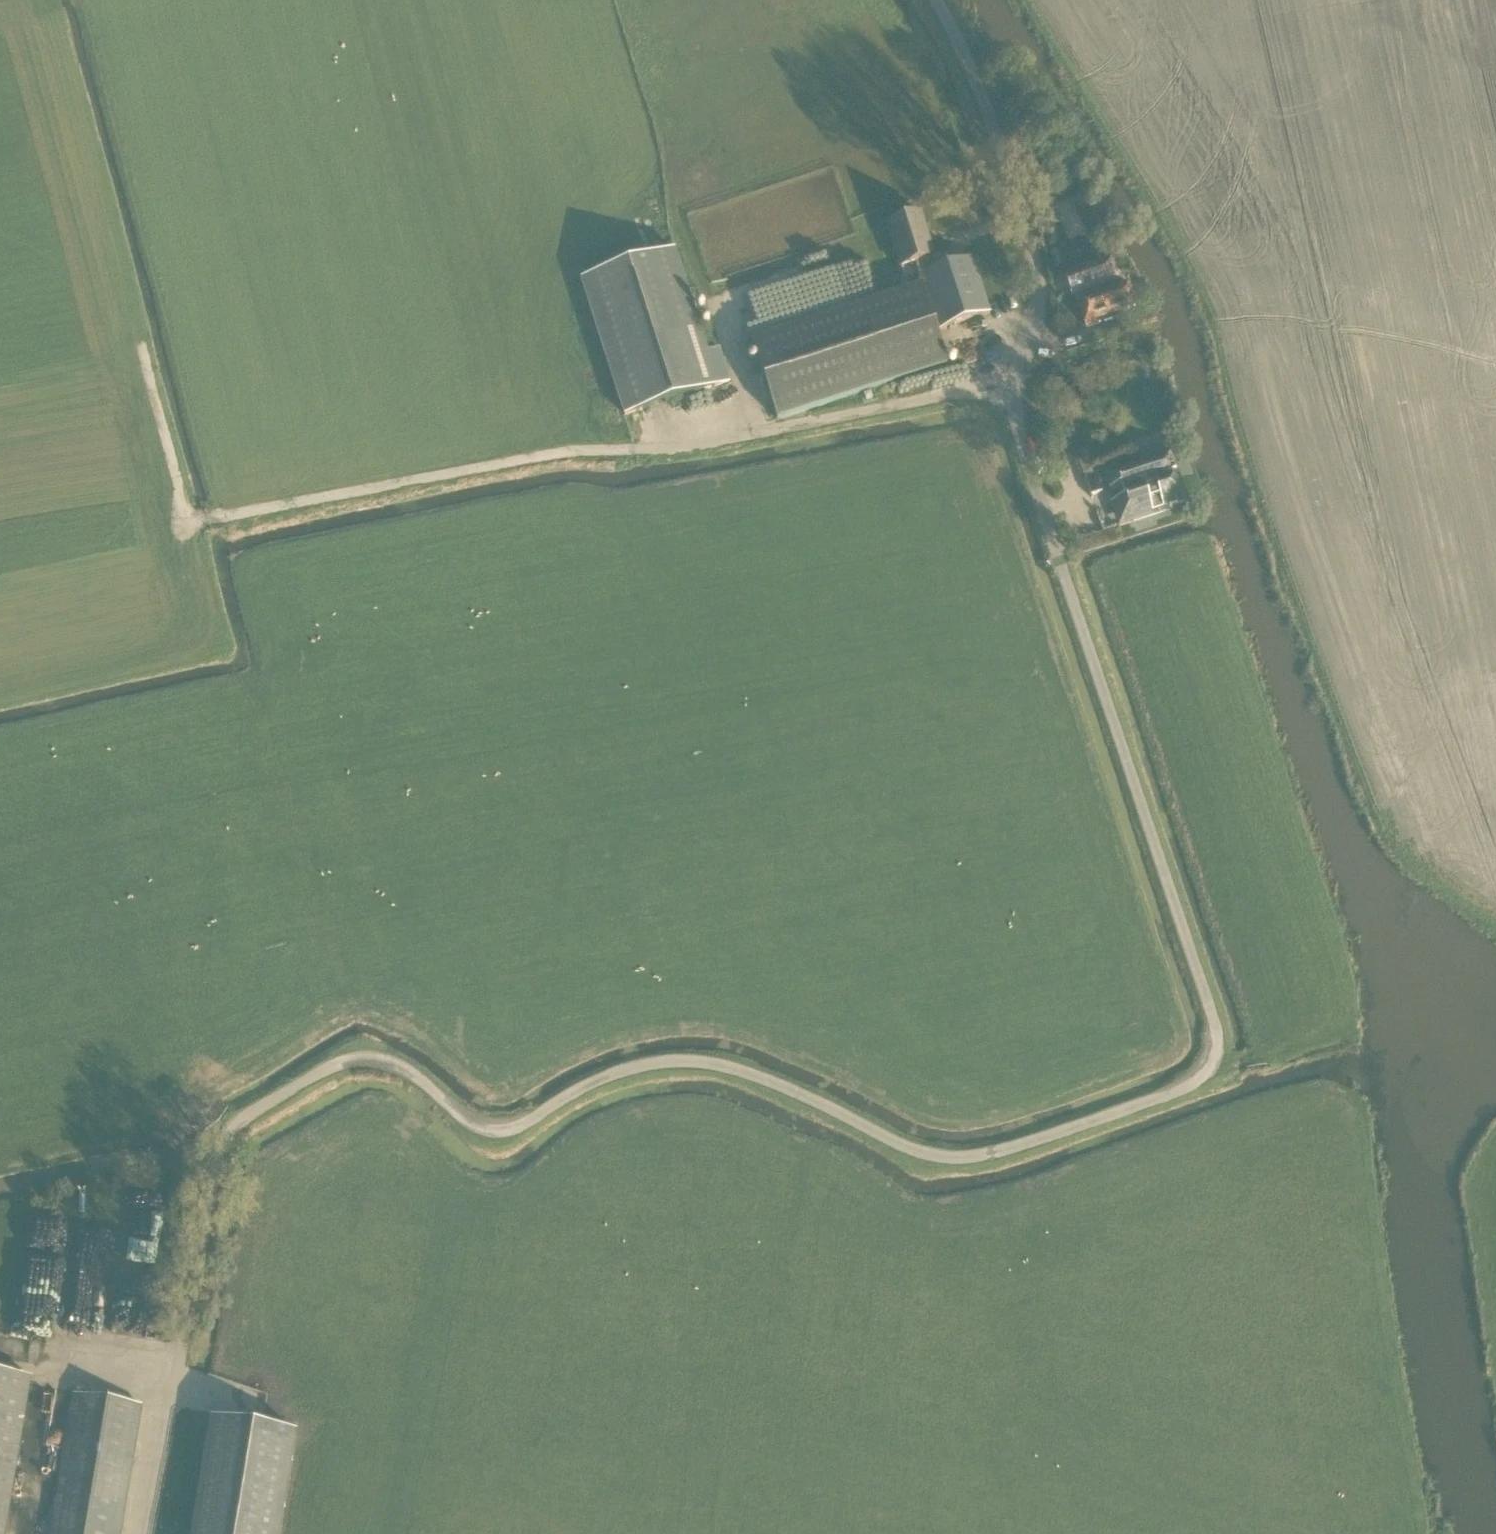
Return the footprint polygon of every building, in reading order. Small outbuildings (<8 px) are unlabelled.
[(915,264),(922,287),(751,342),(776,422),(947,367),(936,333),(990,315),(973,260),(949,268),(944,254),(935,257),(921,216),(887,227),(900,269),(915,264)] [(673,250),(581,280),(625,417),(717,387),(673,250)] [(1072,299),(1076,298),(1120,284),(1112,260),(1100,264),(1064,277),(1072,299)] [(1121,312),(1136,307),(1128,286),(1122,288),(1120,284),(1076,299),(1086,330),(1123,317),(1121,312)] [(1165,513),(1164,509),(1187,502),(1171,452),(1105,473),(1110,490),(1122,486),(1126,498),(1114,502),(1117,511),(1128,507),(1133,523),(1165,513)] [(31,1379),(0,1374),(0,1533),(6,1533),(31,1379)] [(143,1407),(74,1396),(51,1533),(122,1533),(143,1407)] [(297,1433),(211,1419),(192,1533),(280,1533),(297,1433)]
